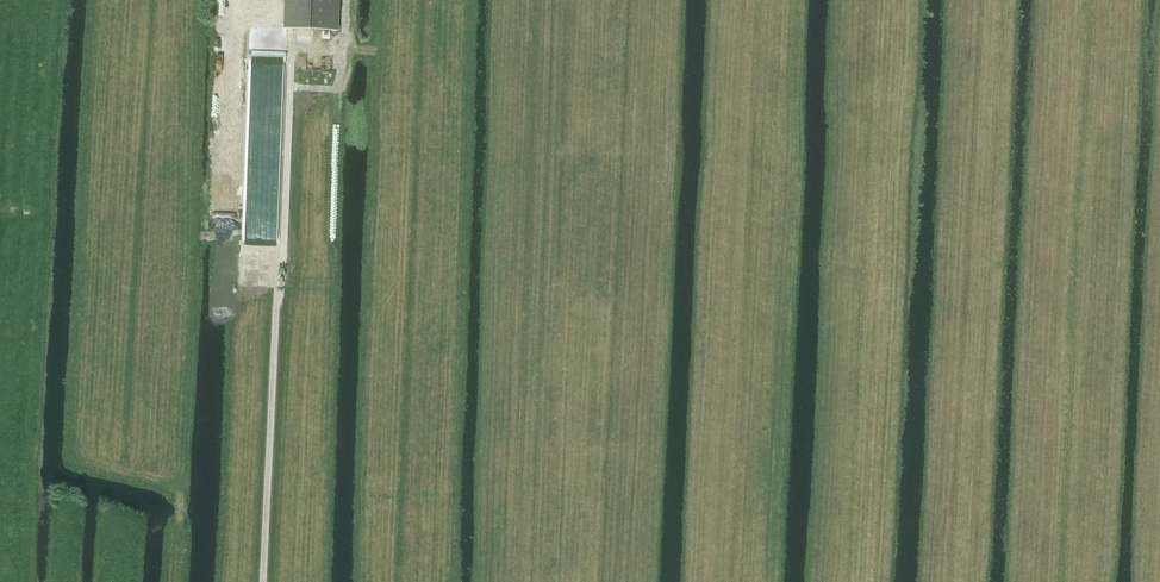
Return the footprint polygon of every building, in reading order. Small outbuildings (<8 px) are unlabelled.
[(285,28),(337,30),(338,0),(286,0),(285,28)]
